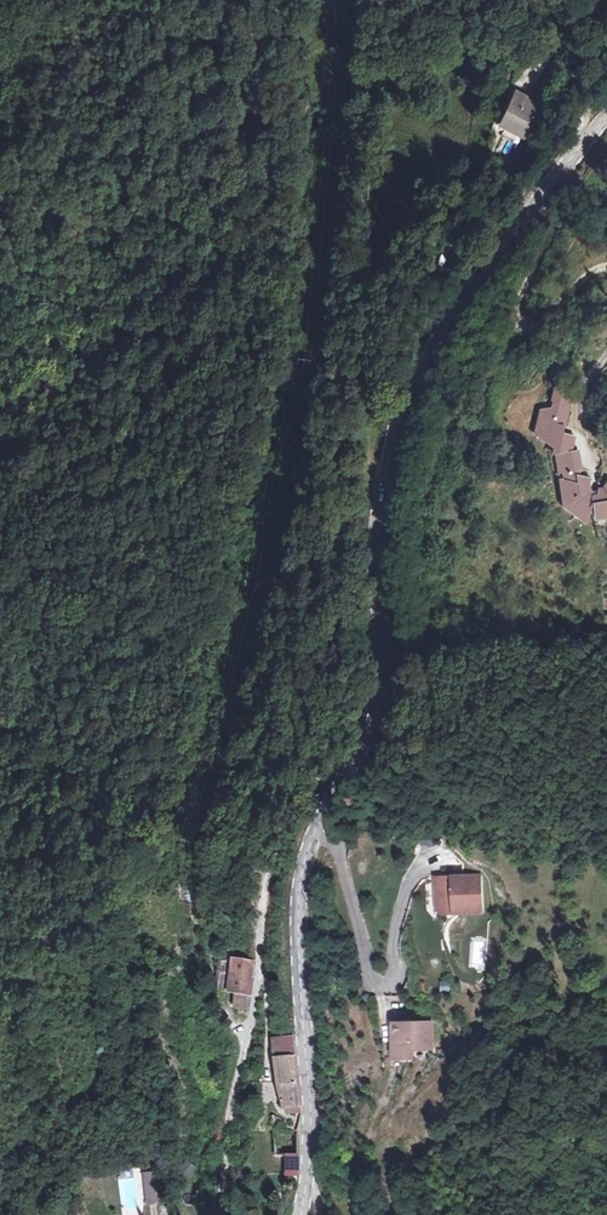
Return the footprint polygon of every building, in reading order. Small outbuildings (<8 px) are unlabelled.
[(490,133),(507,103),(504,101),(487,131),(490,133)] [(507,103),(490,133),(514,146),(530,116),(507,103)] [(556,422),(559,423),(563,406),(566,406),(568,396),(558,389),(551,398),(550,406),(539,409),(534,432),(543,433),(543,438),(551,440),(551,444),(553,445),(552,451),(555,450),(568,447),(567,444),(570,432),(558,429),(555,428),(556,422)] [(571,446),(568,447),(555,450),(557,456),(555,457),(558,469),(563,468),(564,474),(566,474),(574,473),(573,468),(577,467),(575,456),(573,456),(571,446)] [(569,499),(581,491),(581,487),(585,486),(583,474),(574,473),(566,474),(568,487),(565,490),(567,501),(569,499)] [(562,491),(565,490),(568,487),(566,474),(564,474),(559,475),(562,491)] [(590,506),(591,514),(591,516),(604,515),(604,519),(606,518),(606,496),(601,487),(593,488),(594,493),(588,493),(588,494),(590,506)] [(588,506),(590,506),(588,494),(581,491),(569,499),(576,507),(574,508),(584,519),(585,514),(588,506)] [(576,507),(569,499),(567,501),(574,508),(576,507)] [(366,854),(347,858),(350,873),(369,869),(366,854)] [(482,912),(481,876),(437,877),(438,909),(444,914),(482,912)] [(234,1011),(246,1011),(252,965),(216,962),(213,996),(232,998),(234,1011)] [(415,1058),(415,1056),(415,1050),(429,1050),(428,1036),(430,1036),(430,1023),(396,1023),(396,1053),(398,1052),(398,1058),(415,1058)] [(283,1108),(300,1106),(301,1106),(295,1040),(286,1041),(274,1042),(278,1092),(283,1108)] [(300,1174),(300,1153),(275,1155),(274,1176),(300,1174)] [(161,1205),(155,1175),(135,1178),(141,1209),(161,1205)]
